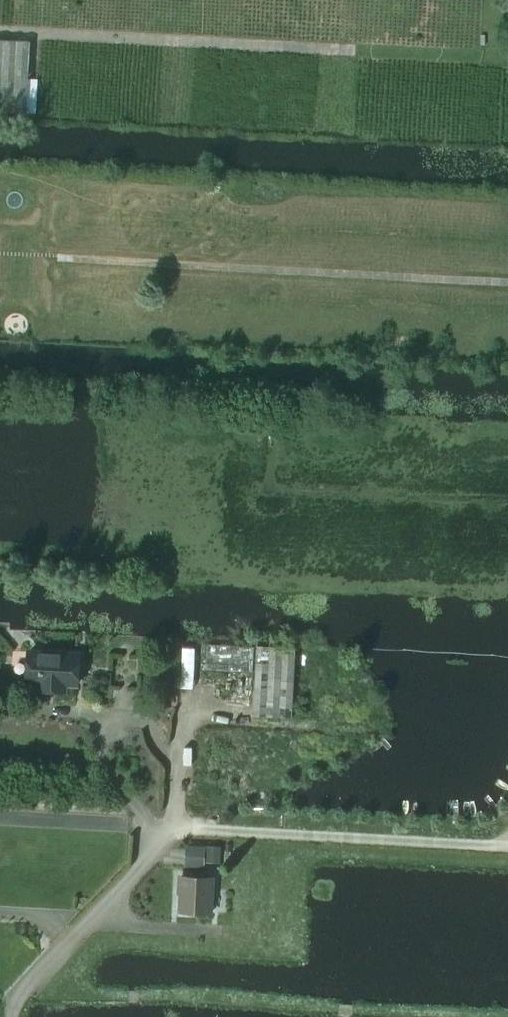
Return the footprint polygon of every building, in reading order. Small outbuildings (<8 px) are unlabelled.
[(31,42),(0,41),(0,113),(26,114),(31,42)] [(206,644),(205,670),(252,672),(253,647),(206,644)] [(256,646),(252,715),(292,718),(296,648),(256,646)] [(77,684),(79,655),(29,652),(27,682),(39,682),(39,689),(65,691),(65,684),(77,684)] [(212,913),(213,878),(181,877),(180,911),(212,913)]
